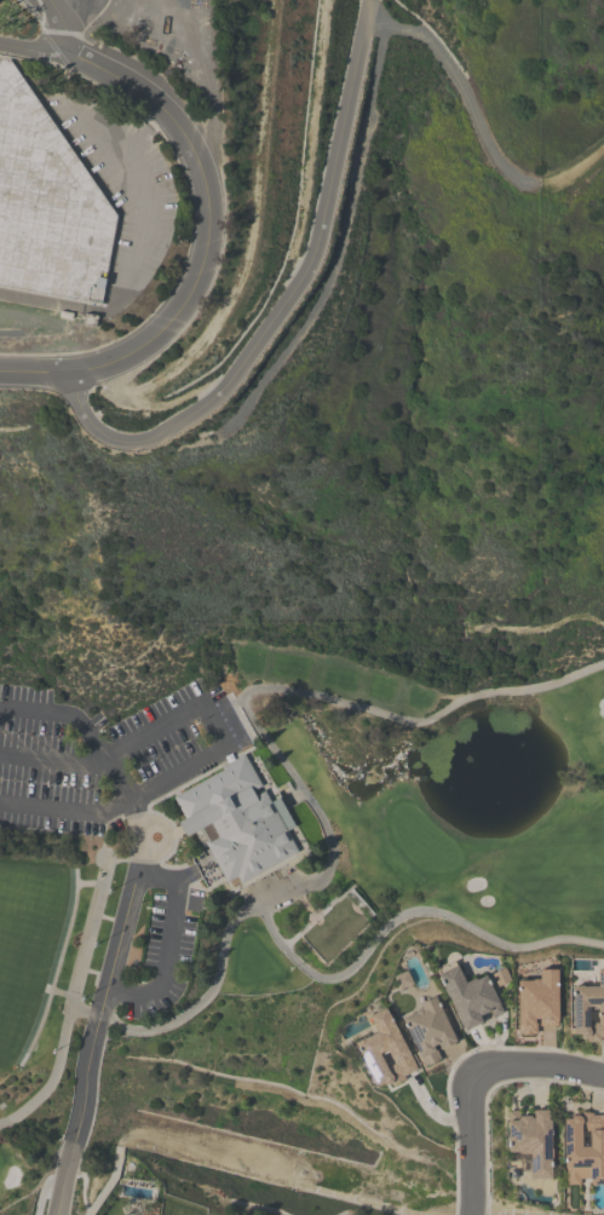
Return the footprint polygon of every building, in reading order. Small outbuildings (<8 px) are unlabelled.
[(109,297),(109,212),(25,78),(8,78),(2,68),(0,70),(0,297),(109,297)] [(248,759),(301,853),(226,896),(173,800),(248,759)] [(435,975),(456,966),(465,984),(476,979),(476,981),(485,975),(504,1014),(493,1018),(489,1012),(479,1015),(482,1023),(464,1031),(435,975)] [(598,969),(603,969),(603,1037),(600,1037),(600,1043),(585,1042),(586,1037),(583,1038),(580,1036),(579,1035),(573,1033),(571,987),(599,987),(598,969)] [(517,981),(540,980),(540,971),(557,971),(558,1026),(540,1026),(540,1019),(535,1020),(535,1035),(518,1036),(517,981)] [(402,1019),(422,1008),(420,1003),(435,997),(458,1044),(443,1052),(438,1044),(433,1046),(441,1059),(425,1067),(402,1019)] [(385,1008),(416,1069),(403,1076),(403,1081),(391,1088),(389,1083),(385,1084),(381,1083),(374,1088),(353,1054),(358,1050),(353,1043),(378,1032),(369,1017),(385,1008)] [(508,1112),(519,1111),(520,1117),(531,1117),(531,1112),(551,1111),(551,1179),(529,1180),(529,1173),(520,1173),(520,1162),(510,1163),(511,1152),(507,1153),(506,1123),(510,1122),(508,1112)] [(592,1116),(603,1116),(603,1185),(598,1186),(589,1186),(589,1180),(580,1180),(580,1185),(565,1186),(565,1170),(562,1170),(562,1164),(564,1164),(563,1121),(571,1119),(573,1117),(576,1116),(577,1113),(592,1113),(592,1116)]
